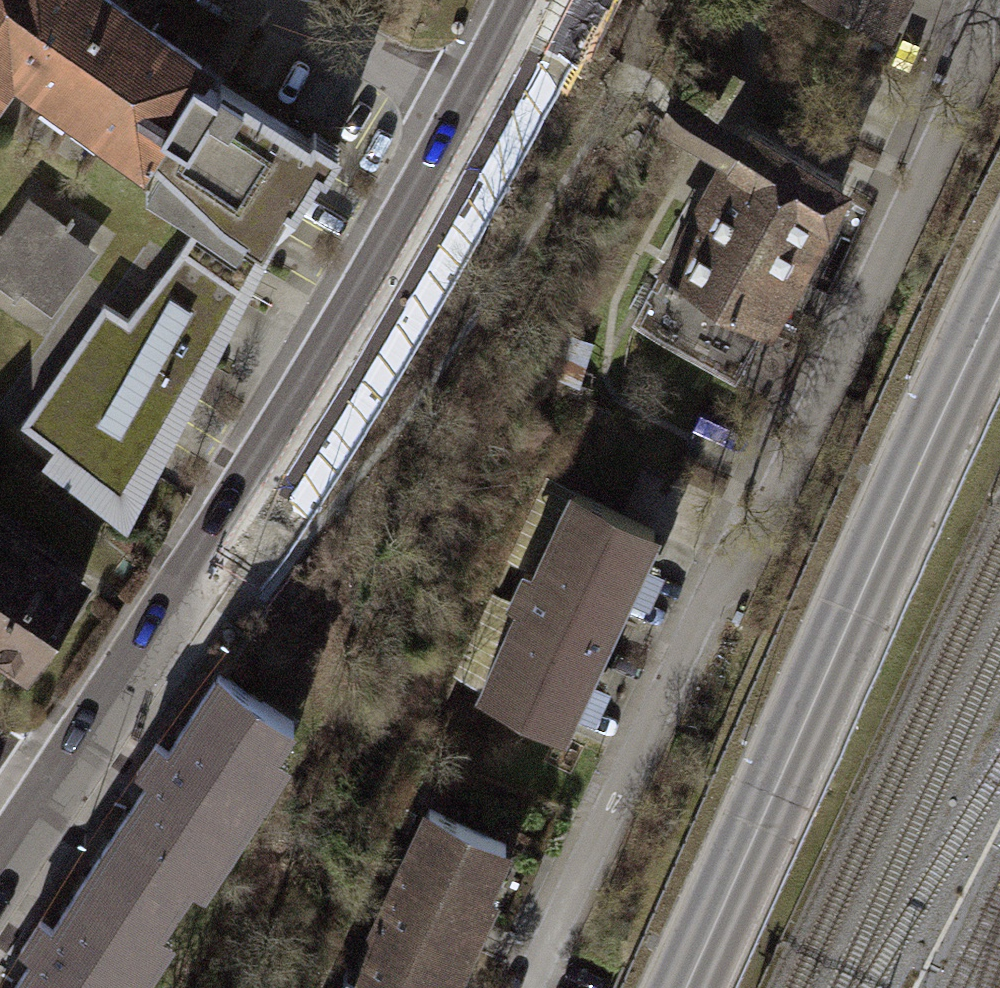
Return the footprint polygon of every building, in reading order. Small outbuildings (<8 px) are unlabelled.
[(10,73),(139,162),(144,155),(197,77),(204,67),(126,13),(108,0),(0,0),(0,87),(10,73)] [(923,36),(939,0),(844,0),(923,36)] [(197,77),(144,155),(203,211),(182,254),(129,319),(105,305),(22,426),(119,503),(315,167),(327,174),(339,152),(315,137),(310,143),(222,84),(218,92),(197,77)] [(759,130),(688,270),(810,332),(881,193),(759,130)] [(0,239),(0,274),(61,312),(108,239),(31,190),(0,239)] [(575,493),(474,696),(571,744),(672,541),(575,493)] [(45,708),(65,678),(116,605),(0,526),(0,678),(45,708)] [(0,970),(0,987),(120,987),(295,727),(203,666),(140,761),(33,919),(0,970)] [(348,987),(459,987),(494,913),(523,849),(431,807),(348,987)]
